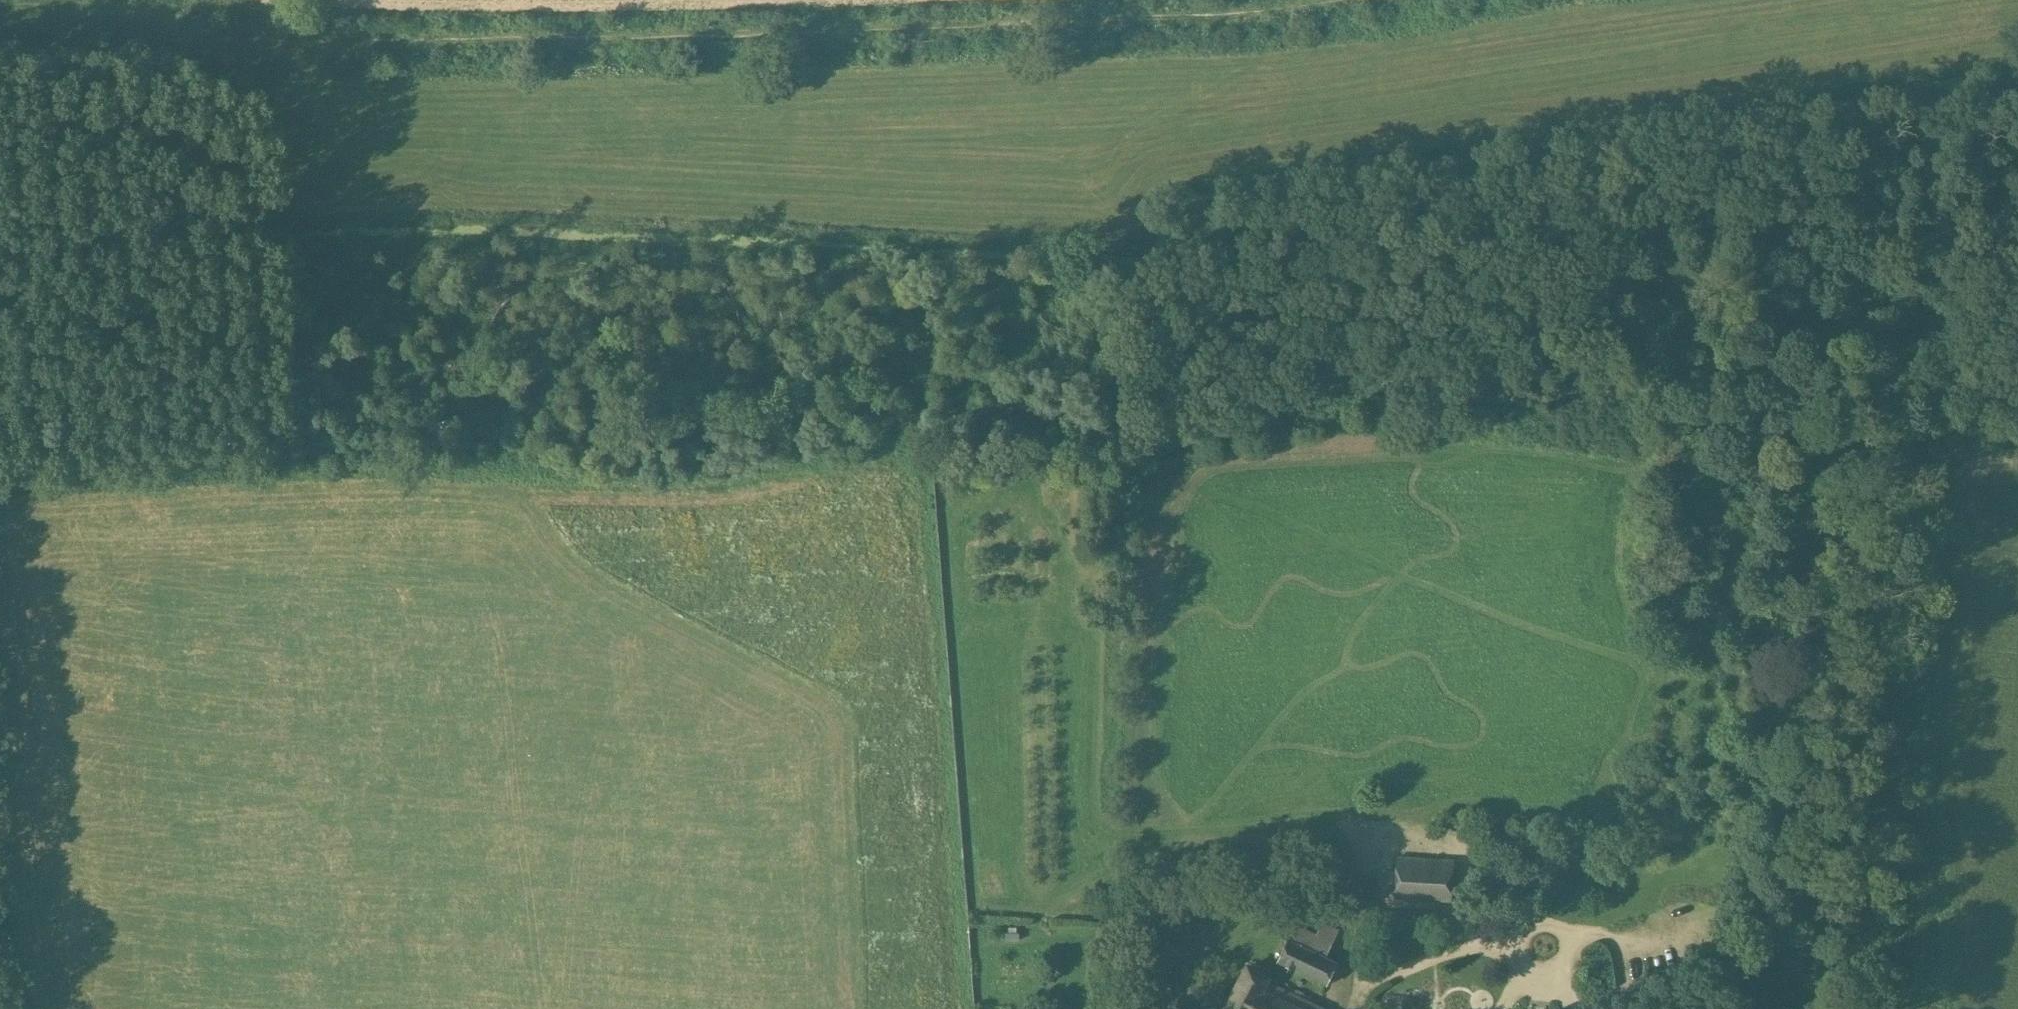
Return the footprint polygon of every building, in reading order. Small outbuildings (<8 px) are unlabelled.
[(1453,902),(1455,859),(1397,855),(1394,901),(1453,902)] [(1332,920),(1338,905),(1328,900),(1322,916),(1332,920)] [(1339,962),(1327,956),(1334,940),(1296,923),(1289,938),(1277,962),(1328,986),(1339,962)] [(1324,1008),(1270,981),(1272,978),(1248,966),(1224,1008),(1324,1008)]
